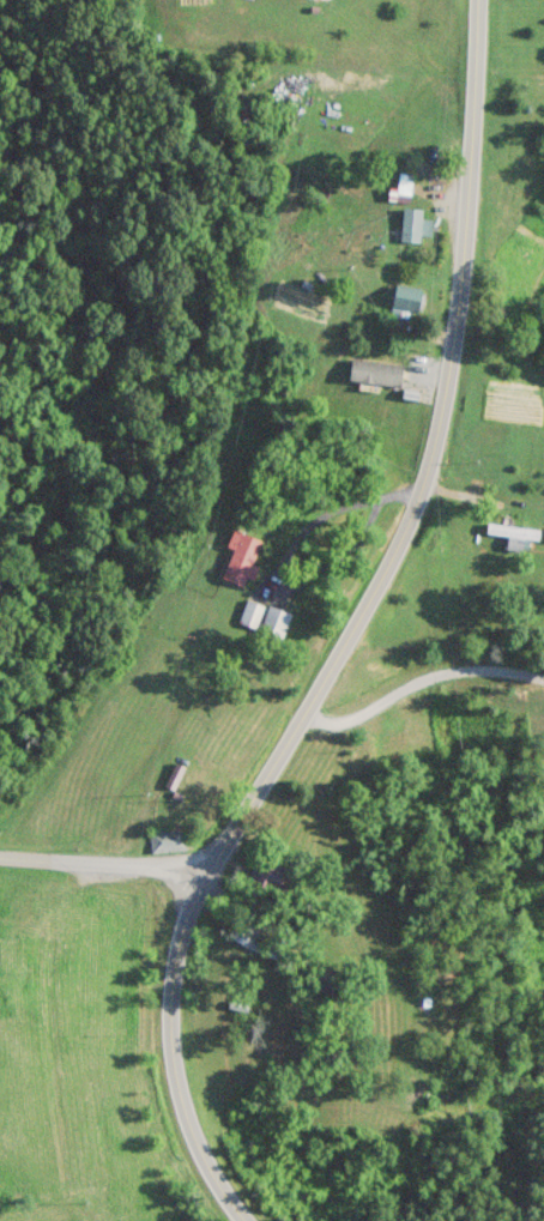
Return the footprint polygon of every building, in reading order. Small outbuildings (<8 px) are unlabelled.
[(397,193),(409,193),(410,174),(398,173),(397,193)] [(420,234),(430,234),(431,219),(421,219),(421,208),(402,207),(401,241),(420,242),(420,234)] [(421,288),(392,288),(392,316),(421,316),(421,288)] [(358,368),(400,372),(401,360),(359,356),(358,368)] [(506,549),(522,551),(523,538),(538,539),(539,529),(486,523),(485,534),(508,536),(506,549)] [(232,549),(220,579),(243,588),(247,578),(249,579),(263,541),(232,529),(226,546),(232,549)] [(265,606),(245,600),(238,624),(283,637),(290,613),(265,606)] [(150,831),(150,851),(185,851),(185,831),(150,831)]
